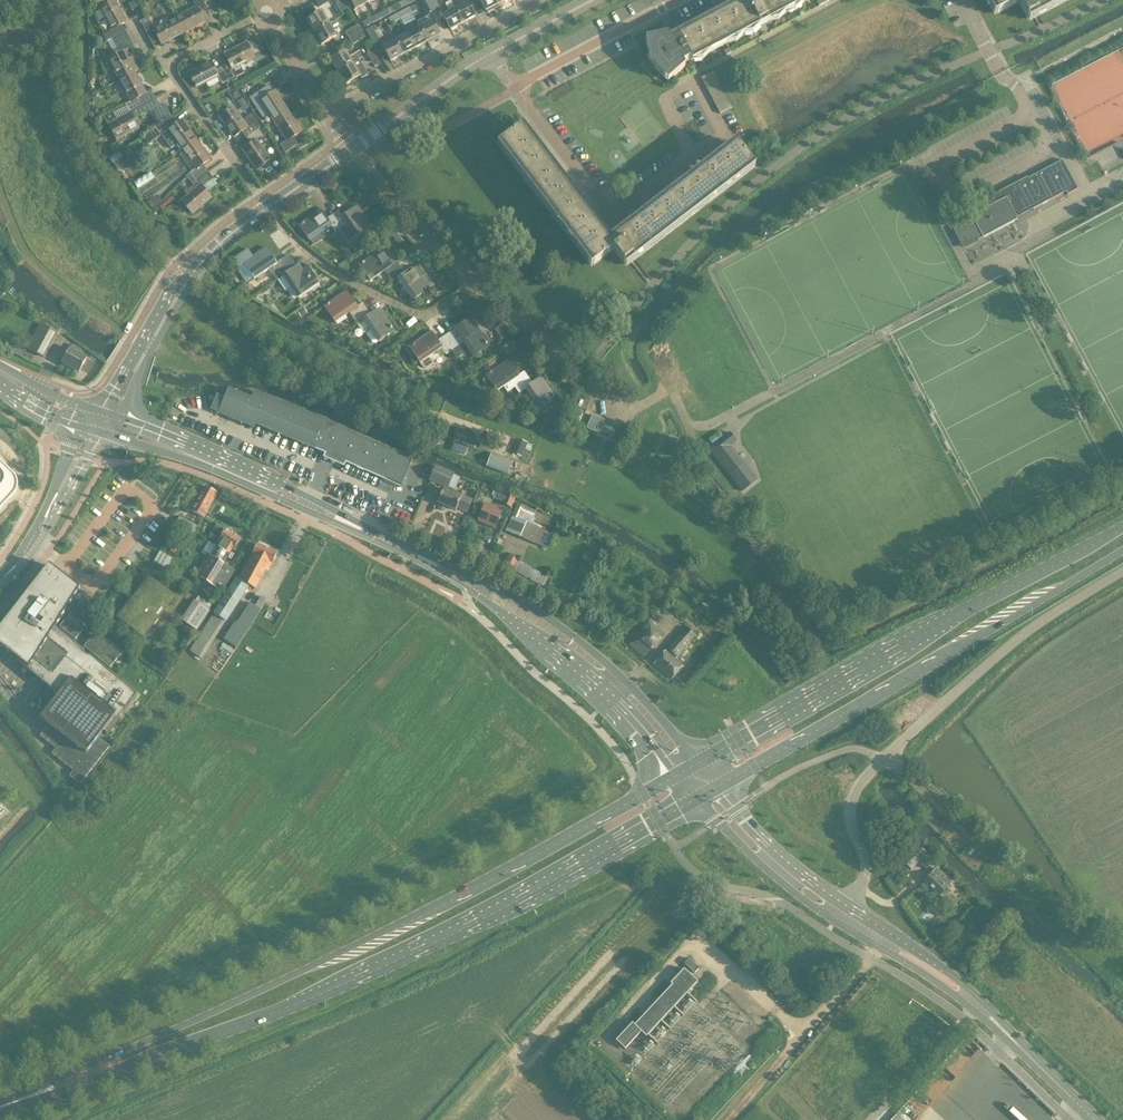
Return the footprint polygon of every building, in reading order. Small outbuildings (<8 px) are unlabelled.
[(135,0),(128,4),(132,10),(138,7),(135,0)] [(175,19),(183,34),(205,23),(199,12),(207,9),(204,3),(202,0),(193,0),(197,8),(175,19)] [(336,3),(344,16),(350,12),(343,0),(341,0),(336,3)] [(367,0),(351,0),(356,9),(369,2),(367,0)] [(428,0),(424,0),(421,2),(427,15),(434,11),(428,0)] [(434,11),(440,8),(436,0),(428,0),(434,11)] [(486,12),(487,11),(488,14),(495,10),(493,8),(499,5),(496,0),(480,0),(486,12)] [(646,40),(649,55),(653,54),(657,61),(651,63),(651,64),(664,78),(665,77),(672,74),(673,77),(674,77),(685,66),(683,62),(801,0),(752,0),(748,2),(747,0),(744,0),(678,34),(679,37),(672,41),(668,35),(646,40)] [(997,14),(1019,3),(1027,18),(1062,0),(990,0),(997,14)] [(101,11),(95,14),(99,22),(105,19),(111,30),(108,32),(102,35),(106,42),(112,39),(124,32),(121,25),(126,22),(115,1),(100,9),(101,11)] [(463,23),(456,9),(456,10),(451,1),(445,4),(450,13),(444,16),(451,30),(463,23)] [(400,3),(388,9),(390,14),(403,7),(400,3)] [(468,3),(456,9),(463,23),(475,17),(468,3)] [(390,14),(388,9),(376,16),(378,20),(390,14)] [(397,14),(400,20),(408,15),(405,10),(397,14)] [(314,34),(330,24),(322,12),(307,21),(314,34)] [(400,20),(397,14),(389,19),(392,25),(400,20)] [(378,20),(376,16),(362,23),(365,27),(378,20)] [(148,17),(139,22),(141,26),(142,25),(143,26),(149,39),(152,43),(159,40),(161,44),(183,34),(175,19),(168,22),(167,20),(164,20),(162,20),(160,22),(160,23),(161,26),(154,29),(150,22),(151,22),(148,17)] [(432,22),(420,28),(428,42),(440,36),(432,22)] [(337,37),(330,24),(314,34),(322,46),(337,37)] [(350,40),(362,32),(358,25),(345,33),(350,40)] [(403,55),(396,41),(393,37),(381,43),(380,39),(379,40),(373,27),(366,31),(373,44),(378,53),(385,49),(391,62),(403,55)] [(420,28),(408,35),(416,49),(428,42),(420,28)] [(120,53),(108,60),(120,81),(135,73),(123,52),(132,47),(124,32),(112,39),(120,53)] [(365,37),(362,32),(350,40),(353,45),(365,37)] [(408,35),(396,41),(403,55),(416,49),(408,35)] [(229,64),(223,67),(230,80),(236,77),(236,78),(244,74),(240,65),(254,58),(253,56),(260,53),(256,46),(255,45),(254,44),(253,43),(251,43),(250,43),(249,43),(248,43),(246,44),(225,55),(229,64)] [(368,56),(374,53),(370,46),(366,49),(369,54),(367,55),(368,56)] [(339,74),(360,61),(359,60),(365,56),(362,50),(350,57),(346,52),(331,61),(339,74)] [(374,53),(368,56),(375,67),(381,64),(374,53)] [(360,61),(339,74),(346,85),(360,76),(362,79),(368,75),(360,61)] [(230,80),(223,67),(215,71),(211,62),(189,73),(197,88),(218,77),(222,84),(230,80)] [(704,84),(716,77),(713,71),(701,78),(704,84)] [(135,73),(120,81),(131,101),(125,105),(129,112),(142,105),(138,98),(146,94),(135,73)] [(719,83),(716,77),(704,84),(707,90),(719,83)] [(723,89),(719,83),(707,90),(710,96),(723,89)] [(228,90),(232,101),(244,96),(240,86),(228,90)] [(261,90),(249,99),(263,119),(269,114),(274,121),(288,112),(274,92),(272,93),(268,86),(262,91),(261,90)] [(726,95),(723,89),(710,96),(714,102),(726,95)] [(729,101),(726,95),(714,102),(717,108),(729,101)] [(246,110),(251,106),(244,97),(239,100),(246,110)] [(130,114),(109,125),(117,140),(138,129),(134,119),(146,113),(159,106),(155,98),(142,106),(142,105),(129,112),(130,114)] [(729,101),(717,108),(720,114),(732,107),(729,101)] [(153,110),(159,121),(171,115),(165,103),(153,110)] [(247,138),(259,130),(258,129),(261,127),(252,114),(243,120),(233,107),(220,117),(234,137),(242,131),(247,138)] [(288,112),(274,121),(287,141),(281,145),(286,152),(297,144),(293,137),(301,132),(288,112)] [(169,120),(145,137),(150,144),(161,136),(171,149),(178,144),(183,150),(196,140),(181,120),(173,126),(169,120)] [(603,237),(521,129),(501,144),(594,265),(613,251),(624,265),(754,165),(738,146),(637,223),(631,215),(603,237)] [(259,130),(247,138),(251,144),(243,150),(257,170),(271,161),(261,148),(265,145),(261,138),(263,136),(259,130)] [(196,140),(183,150),(196,169),(190,173),(195,180),(208,172),(202,165),(210,160),(196,140)] [(1062,160),(1013,186),(1012,185),(991,196),(995,203),(971,216),(974,220),(968,224),(955,230),(964,247),(977,241),(1017,220),(1016,216),(1032,207),(1034,211),(1067,194),(1068,195),(1078,189),(1062,160)] [(197,189),(181,202),(192,214),(211,198),(201,187),(213,179),(208,172),(195,180),(190,173),(186,177),(197,189)] [(139,185),(155,178),(153,173),(136,180),(139,185)] [(155,197),(147,204),(152,210),(161,203),(155,197)] [(173,200),(170,197),(159,207),(162,210),(173,200)] [(342,228),(335,233),(345,247),(373,228),(357,206),(342,216),(338,211),(333,215),(342,228)] [(342,228),(333,215),(326,219),(321,210),(299,225),(310,241),(310,240),(314,245),(325,237),(322,233),(331,226),(335,233),(342,228)] [(247,250),(232,260),(238,267),(244,263),(254,278),(269,268),(273,274),(286,265),(281,259),(276,263),(266,248),(252,257),(247,250)] [(388,277),(402,267),(397,261),(388,249),(384,248),(381,250),(359,265),(370,281),(384,271),(388,277)] [(286,265),(273,274),(277,280),(283,276),(298,298),(319,283),(310,270),(304,274),(298,265),(289,271),(286,265)] [(405,273),(402,267),(388,277),(392,283),(399,278),(413,299),(434,285),(420,265),(414,269),(413,267),(405,273)] [(347,291),(324,307),(335,322),(349,312),(353,318),(367,309),(362,303),(357,306),(347,291)] [(303,309),(298,313),(302,319),(307,315),(303,309)] [(367,309),(353,318),(357,324),(364,320),(370,329),(367,331),(366,334),(372,343),(375,344),(379,341),(394,331),(379,309),(371,315),(367,309)] [(455,329),(449,333),(458,346),(454,349),(459,358),(464,355),(470,351),(473,357),(489,346),(487,345),(491,342),(484,333),(481,335),(474,324),(470,319),(455,329)] [(40,323),(27,348),(45,358),(59,333),(40,323)] [(502,323),(495,328),(501,336),(508,331),(502,323)] [(432,332),(409,347),(423,367),(427,368),(433,363),(434,360),(439,357),(445,353),(446,354),(454,349),(458,346),(449,333),(438,341),(432,332)] [(386,341),(380,345),(384,351),(390,347),(386,341)] [(69,349),(61,364),(78,373),(86,358),(82,356),(84,353),(80,352),(81,350),(73,345),(71,350),(69,349)] [(89,354),(83,369),(91,372),(97,358),(89,354)] [(515,387),(529,377),(525,371),(519,375),(509,360),(487,375),(488,377),(483,380),(489,388),(494,385),(497,390),(504,386),(508,392),(515,387)] [(464,368),(457,373),(461,379),(468,374),(464,368)] [(533,383),(529,377),(515,387),(519,393),(526,388),(541,410),(556,399),(541,377),(533,383)] [(217,394),(210,410),(219,413),(254,428),(256,424),(325,454),(323,457),(344,466),(346,463),(386,480),(387,479),(401,485),(413,459),(398,452),(317,416),(316,418),(254,391),(251,399),(229,390),(226,398),(217,394)] [(575,408),(568,423),(577,426),(583,412),(575,408)] [(593,414),(587,428),(600,433),(606,420),(593,414)] [(455,442),(452,450),(465,455),(466,452),(468,453),(470,449),(474,450),(474,449),(477,450),(479,445),(476,444),(478,439),(456,431),(452,441),(455,442)] [(729,433),(709,449),(742,491),(757,480),(744,463),(741,465),(728,448),(736,441),(729,433)] [(517,439),(512,452),(522,457),(528,443),(517,439)] [(492,454),(487,466),(503,473),(508,460),(506,459),(492,454)] [(14,495),(15,494),(16,493),(16,492),(17,491),(17,490),(17,488),(18,488),(18,487),(18,486),(18,485),(18,484),(18,483),(18,482),(18,481),(17,481),(17,480),(17,479),(17,478),(16,478),(16,477),(15,476),(15,475),(14,475),(14,474),(13,473),(0,461),(0,510),(14,495)] [(436,466),(430,480),(448,488),(449,487),(456,490),(461,477),(454,474),(436,466)] [(205,487),(191,511),(203,518),(217,494),(205,487)] [(444,488),(438,502),(439,503),(438,505),(439,508),(440,510),(442,511),(444,510),(446,509),(447,507),(456,510),(457,508),(467,512),(472,500),(464,497),(466,493),(459,491),(458,494),(444,488)] [(507,493),(503,503),(512,506),(516,496),(507,493)] [(485,503),(478,520),(495,527),(502,510),(485,503)] [(542,542),(546,532),(546,531),(533,526),(536,518),(534,517),(536,512),(518,504),(506,531),(540,546),(542,542)] [(180,517),(172,530),(190,540),(198,526),(180,517)] [(208,555),(196,576),(222,592),(234,571),(223,564),(233,548),(235,549),(240,540),(225,530),(219,540),(220,541),(216,547),(215,547),(210,556),(208,555)] [(236,580),(189,651),(201,659),(225,621),(227,622),(250,587),(255,589),(268,566),(270,567),(277,553),(257,545),(238,580),(236,580)] [(168,567),(172,556),(160,551),(155,562),(168,567)] [(514,558),(507,570),(512,572),(513,569),(545,587),(549,578),(514,558)] [(0,624),(0,646),(51,686),(49,688),(54,691),(37,713),(82,749),(99,728),(106,735),(137,695),(55,628),(79,591),(80,589),(49,565),(10,615),(7,613),(0,624)] [(134,598),(118,618),(139,634),(149,622),(154,625),(159,618),(155,614),(159,609),(162,612),(173,598),(151,580),(136,599),(134,598)] [(235,622),(223,640),(237,648),(261,610),(261,609),(267,600),(261,597),(255,606),(250,602),(236,623),(235,622)] [(194,600),(181,620),(197,631),(210,611),(194,600)] [(81,601),(59,627),(75,640),(84,629),(79,625),(91,609),(81,601)] [(649,620),(628,644),(644,657),(664,634),(649,620)] [(686,628),(654,664),(670,678),(682,665),(668,653),(670,650),(677,657),(695,636),(686,628)] [(96,631),(84,647),(110,668),(123,652),(96,631)] [(49,724),(40,735),(56,748),(52,754),(73,770),(69,776),(80,784),(110,747),(99,738),(86,754),(49,724)] [(918,845),(899,866),(908,873),(911,870),(913,871),(919,864),(926,870),(935,860),(918,845)] [(932,873),(924,882),(939,896),(944,900),(951,892),(947,888),(951,882),(939,871),(935,876),(932,873)] [(672,985),(635,1025),(634,1025),(641,1032),(646,1037),(648,1035),(661,1021),(674,1008),(686,994),(698,982),(694,978),(684,969),(670,983),(672,985)] [(634,1025),(635,1025),(632,1022),(616,1040),(625,1049),(641,1032),(634,1025)]
